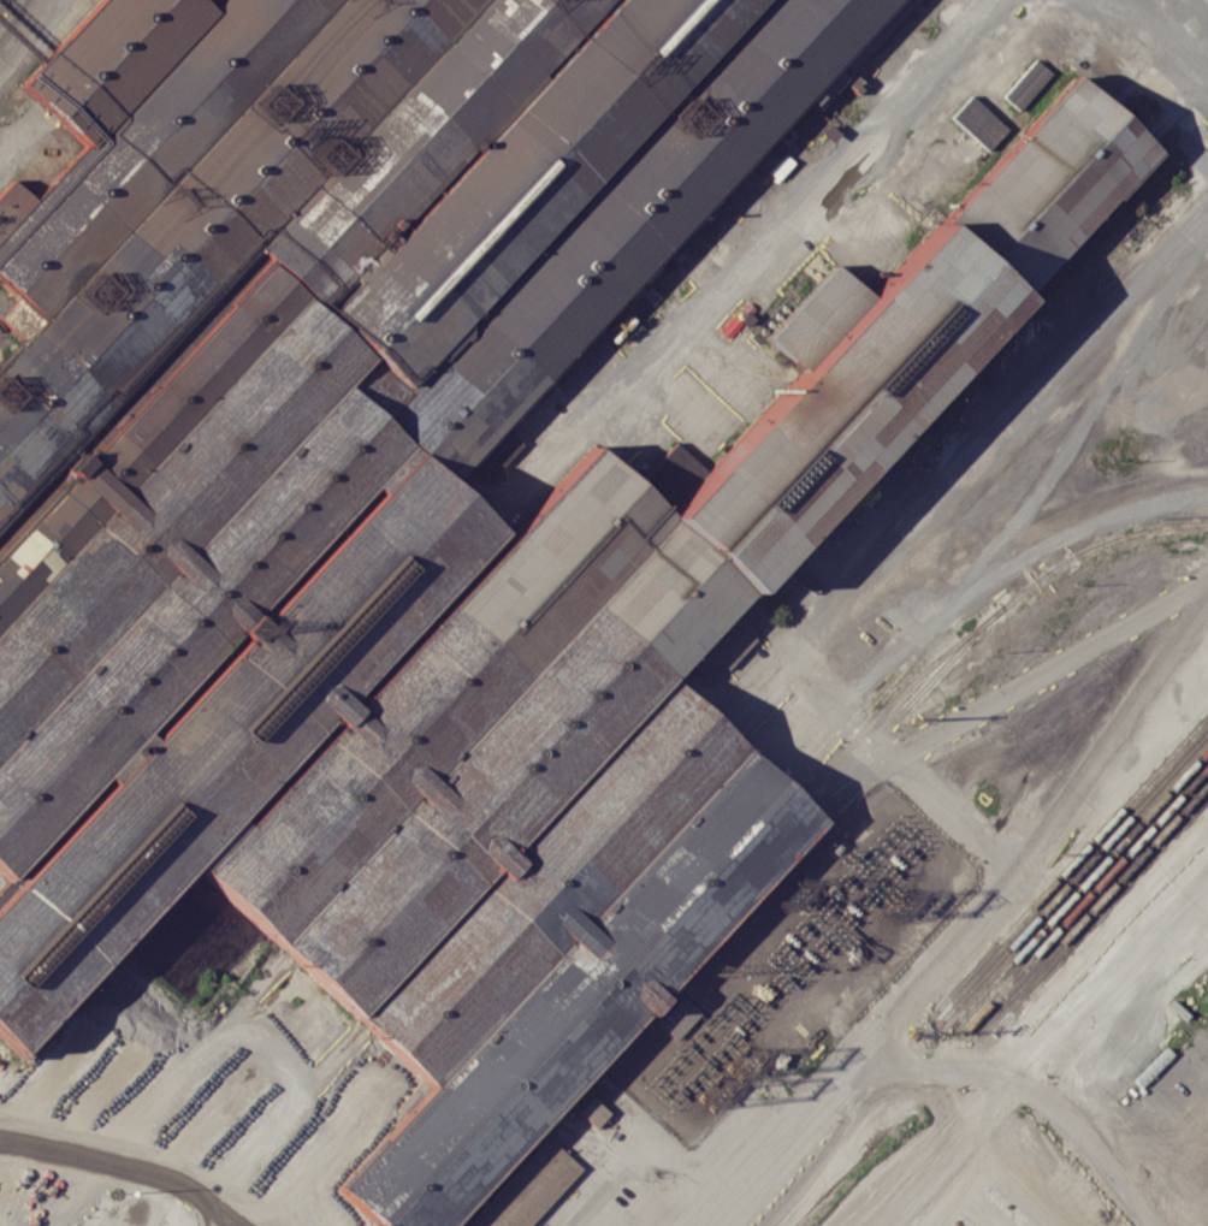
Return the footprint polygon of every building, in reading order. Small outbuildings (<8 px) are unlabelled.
[(211,8),(219,0),(901,0),(664,255),(450,486),(510,540),(597,449),(669,516),(801,374),(768,339),(836,268),(870,300),(1078,77),(1160,154),(671,681),(823,817),(829,822),(600,1068),(455,1225),(380,1225),(342,1192),(436,1088),(195,866),(26,1054),(0,1029),(0,892),(10,882),(0,873),(0,369),(45,321),(0,280),(0,198),(14,182),(36,201),(85,149),(18,85),(98,0),(201,0),(211,8)] [(1018,110),(1051,73),(1035,59),(1002,96),(1018,110)] [(986,150),(1006,128),(970,95),(950,116),(986,150)] [(594,1128),(608,1112),(590,1096),(576,1111),(594,1128)]
